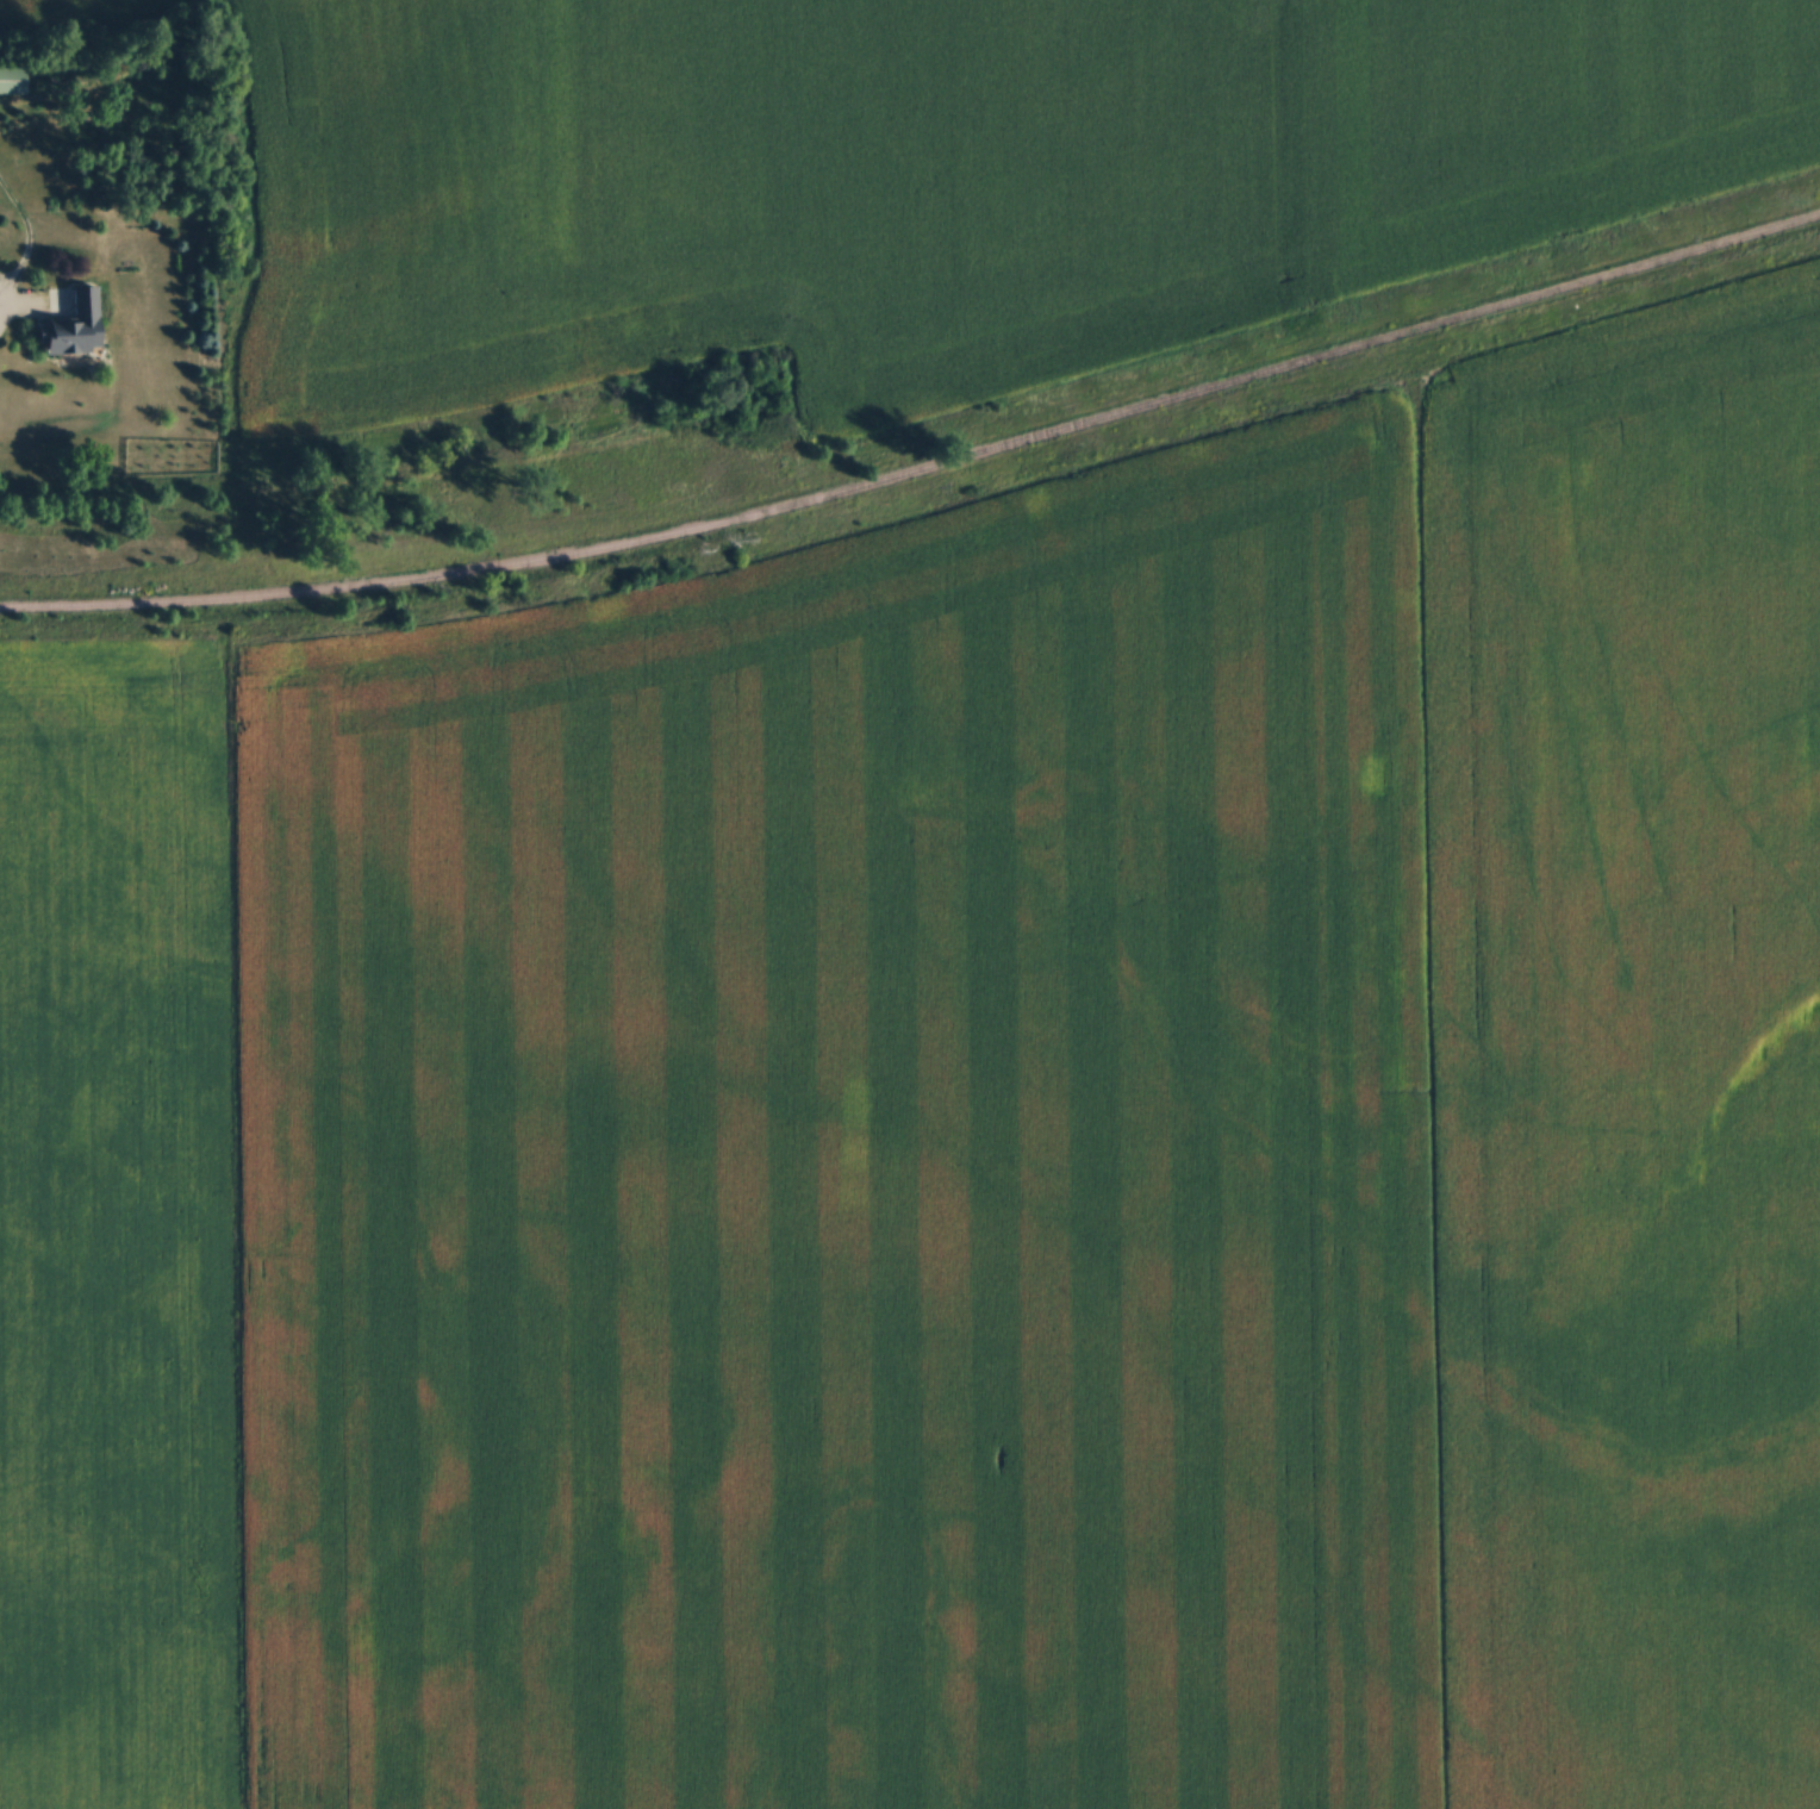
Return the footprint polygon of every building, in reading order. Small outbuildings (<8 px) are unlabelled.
[(0,71),(0,97),(29,97),(29,71),(0,71)] [(49,323),(51,356),(102,354),(99,291),(78,292),(79,322),(49,323)]
